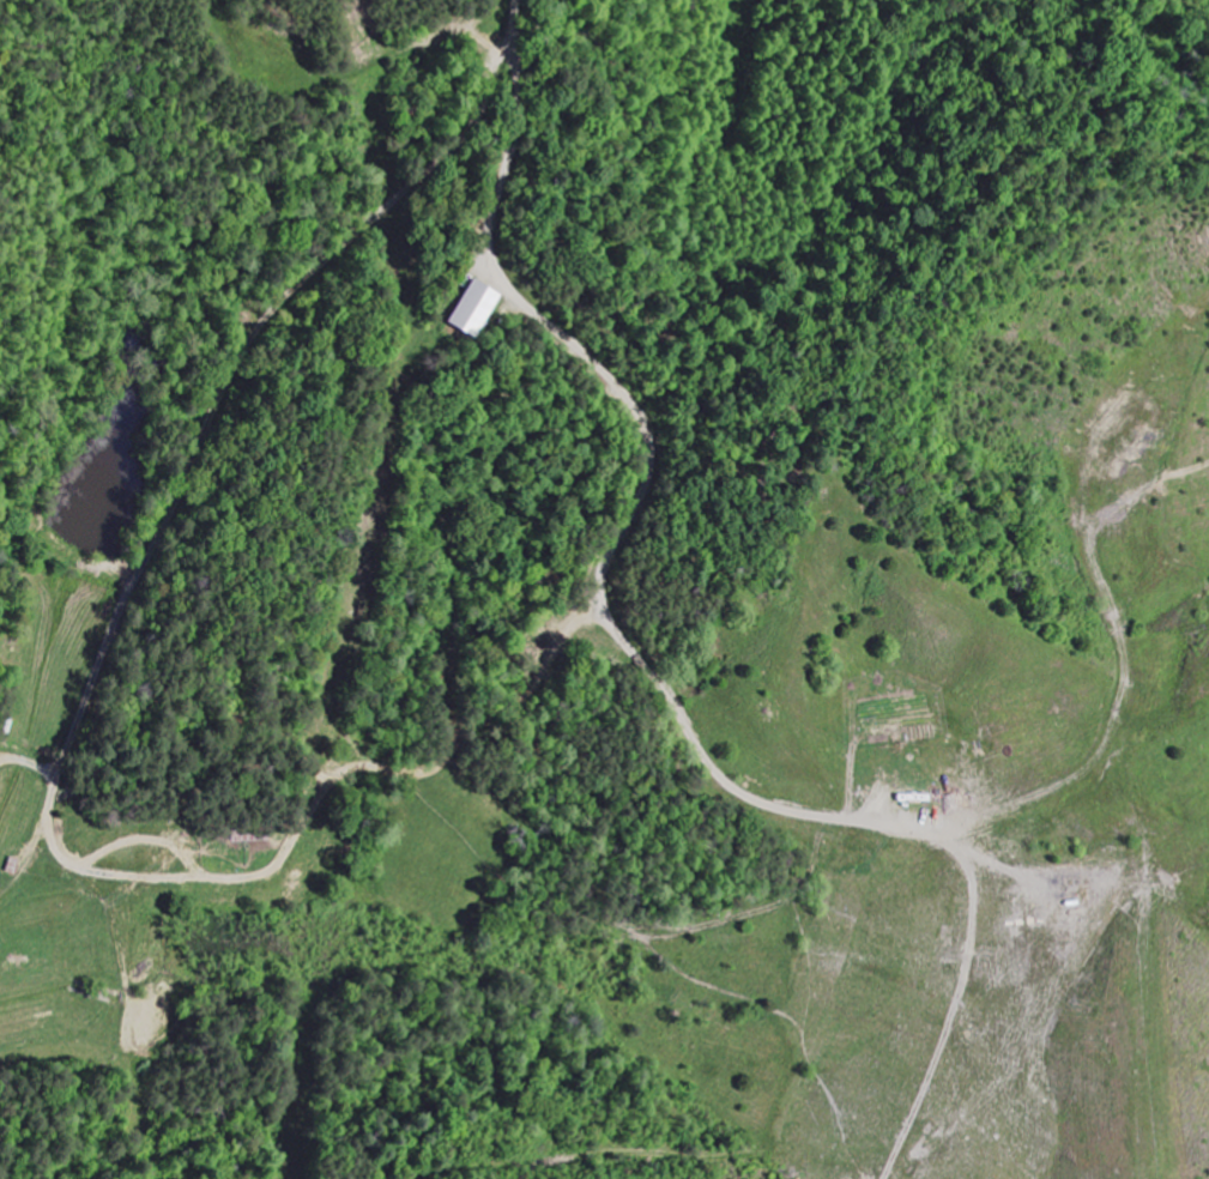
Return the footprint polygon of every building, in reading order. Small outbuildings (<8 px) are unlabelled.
[(449,322),(476,338),(503,294),(477,278),(449,322)]
